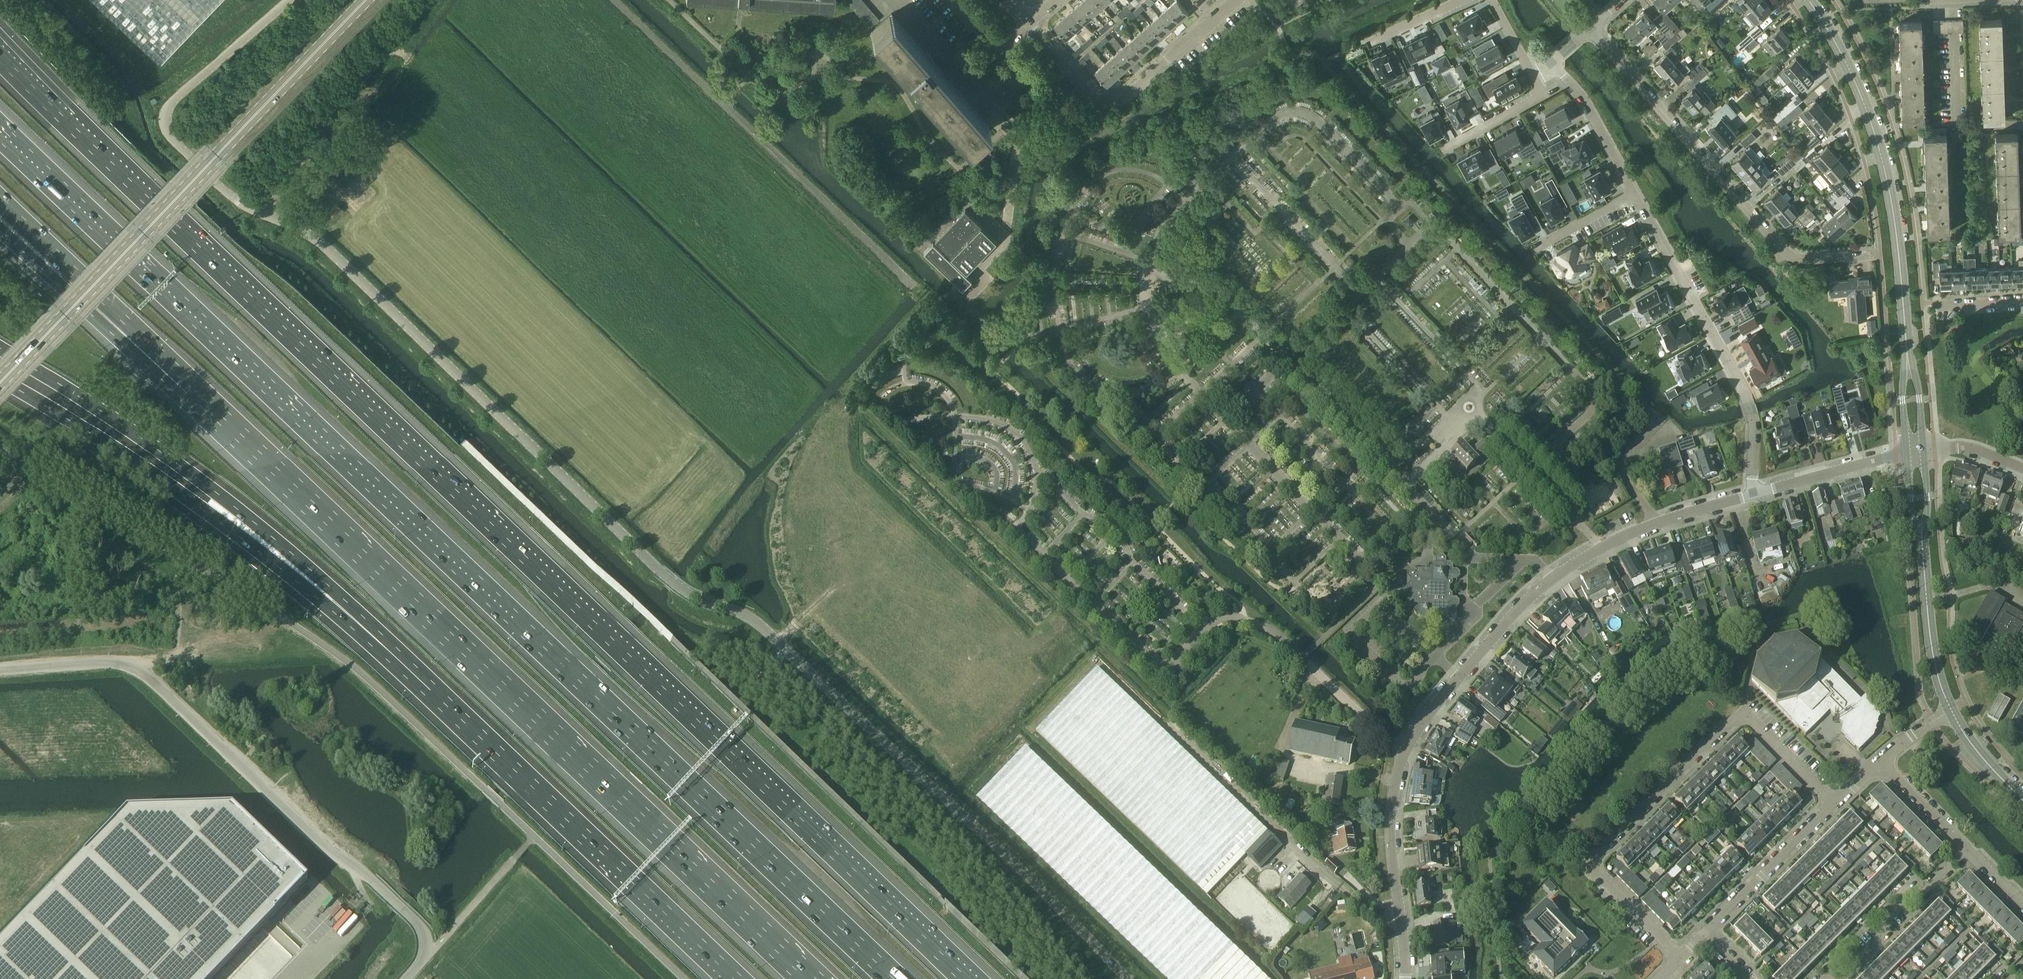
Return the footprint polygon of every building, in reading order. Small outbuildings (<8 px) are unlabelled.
[(160,64),(221,0),(93,0),(160,64)] [(863,0),(854,0),(849,4),(853,9),(863,0)] [(867,4),(864,0),(863,0),(853,9),(857,13),(867,4)] [(1097,0),(1082,0),(1082,1),(1093,14),(1103,6),(1097,0)] [(1178,0),(1176,0),(1168,7),(1180,21),(1189,13),(1178,0)] [(1664,11),(1674,2),(1672,0),(1655,0),(1664,10),(1658,15),(1674,34),(1680,29),(1664,11)] [(1701,0),(1691,0),(1700,11),(1706,6),(1701,0)] [(1726,0),(1713,0),(1708,4),(1713,9),(1721,2),(1722,3),(1726,0)] [(1757,0),(1735,0),(1744,11),(1757,0)] [(1765,0),(1757,0),(1744,11),(1740,15),(1750,26),(1756,20),(1757,21),(1760,18),(1760,17),(1771,7),(1765,0)] [(1093,14),(1082,1),(1073,9),(1084,22),(1093,14)] [(861,18),(871,9),(867,4),(857,13),(861,18)] [(1140,12),(1145,8),(1142,4),(1137,8),(1140,12)] [(1125,13),(1130,9),(1126,5),(1121,9),(1125,13)] [(1180,21),(1168,7),(1159,15),(1171,29),(1180,21)] [(1135,16),(1140,12),(1137,8),(1132,12),(1135,16)] [(865,22),(875,13),(871,9),(861,18),(865,22)] [(1084,22),(1073,9),(1064,17),(1075,30),(1084,22)] [(1120,18),(1125,13),(1121,9),(1117,14),(1120,18)] [(1644,10),(1633,20),(1645,32),(1647,35),(1648,36),(1654,30),(1658,26),(1669,39),(1674,34),(1658,15),(1653,20),(1644,10)] [(989,123),(932,59),(934,58),(928,51),(927,52),(891,12),(868,32),(903,72),(906,69),(911,75),(909,78),(966,143),(989,123)] [(1472,34),(1475,32),(1487,25),(1483,18),(1482,19),(1478,12),(1457,23),(1462,32),(1457,35),(1464,47),(1475,40),(1472,34)] [(869,27),(880,18),(875,13),(865,22),(869,27)] [(1171,29),(1159,15),(1150,23),(1161,37),(1171,29)] [(1075,30),(1064,17),(1054,25),(1066,38),(1075,30)] [(2003,51),(2002,18),(1980,19),(1981,52),(2003,51)] [(1122,28),(1127,24),(1123,20),(1118,24),(1122,28)] [(1633,20),(1624,28),(1635,41),(1637,44),(1647,35),(1645,32),(1633,20)] [(1107,29),(1112,25),(1108,21),(1104,25),(1107,29)] [(1922,54),(1921,21),(1899,22),(1900,54),(1922,54)] [(1161,37),(1150,23),(1141,31),(1152,45),(1161,37)] [(1117,32),(1122,28),(1118,24),(1114,28),(1117,32)] [(1102,33),(1107,29),(1104,25),(1099,30),(1102,33)] [(1777,50),(1790,38),(1789,37),(1790,35),(1786,30),(1784,31),(1780,26),(1767,38),(1769,40),(1764,43),(1773,53),(1777,49),(1777,50)] [(1682,28),(1678,32),(1682,37),(1686,33),(1682,28)] [(1152,45),(1141,31),(1131,39),(1143,53),(1152,45)] [(1412,39),(1404,43),(1411,59),(1435,48),(1427,32),(1419,36),(1412,39)] [(1670,57),(1677,52),(1671,45),(1680,37),(1677,33),(1667,41),(1670,46),(1667,49),(1669,50),(1654,63),(1663,73),(1675,63),(1670,57)] [(1745,46),(1754,38),(1750,33),(1736,46),(1740,50),(1745,46)] [(1104,44),(1109,40),(1105,36),(1100,40),(1104,44)] [(1089,45),(1094,41),(1090,37),(1085,41),(1089,45)] [(1749,51),(1759,43),(1754,38),(1745,46),(1749,51)] [(1143,53),(1131,39),(1122,47),(1134,61),(1143,53)] [(1099,48),(1104,44),(1100,40),(1096,44),(1099,48)] [(1084,49),(1089,45),(1085,41),(1081,45),(1084,49)] [(1649,57),(1658,48),(1652,41),(1642,49),(1649,57)] [(1476,54),(1486,73),(1497,67),(1494,61),(1504,56),(1497,43),(1476,54)] [(1134,61),(1122,47),(1113,55),(1125,69),(1134,61)] [(2004,84),(2003,51),(1981,52),(1982,85),(2004,84)] [(1085,60),(1090,56),(1087,52),(1082,56),(1085,60)] [(1379,54),(1372,57),(1377,68),(1373,69),(1377,77),(1380,75),(1383,80),(1390,76),(1393,83),(1408,77),(1397,53),(1388,57),(1386,52),(1380,54),(1379,54)] [(1923,86),(1922,54),(1900,54),(1901,87),(1923,86)] [(1125,69),(1113,55),(1104,63),(1116,77),(1125,69)] [(1784,67),(1781,70),(1785,74),(1788,72),(1793,77),(1805,67),(1796,57),(1784,67)] [(1675,63),(1663,73),(1672,84),(1687,71),(1689,68),(1695,75),(1703,67),(1705,66),(1702,61),(1692,69),(1686,63),(1684,65),(1680,59),(1675,63)] [(1116,77),(1104,63),(1095,71),(1107,85),(1116,77)] [(1042,78),(1033,67),(1028,72),(1037,82),(1042,78)] [(1696,83),(1708,72),(1703,67),(1695,75),(1692,78),(1696,83)] [(1793,77),(1787,82),(1796,92),(1799,90),(1802,87),(1814,77),(1805,67),(1793,77)] [(1415,68),(1410,71),(1416,84),(1425,80),(1422,74),(1419,76),(1415,68)] [(1759,85),(1769,76),(1765,71),(1755,80),(1759,85)] [(1037,82),(1028,72),(1023,76),(1032,86),(1037,82)] [(1489,96),(1497,92),(1501,99),(1507,96),(1508,99),(1518,94),(1516,91),(1522,88),(1515,75),(1504,82),(1500,75),(1482,84),(1489,96)] [(1032,86),(1023,76),(1019,79),(1028,90),(1032,86)] [(1028,90),(1019,79),(1015,83),(1023,93),(1028,90)] [(1023,93),(1015,83),(1010,87),(1019,97),(1023,93)] [(1691,90),(1682,98),(1693,110),(1699,106),(1705,113),(1716,104),(1711,99),(1711,98),(1704,90),(1701,92),(1694,84),(1691,87),(1690,88),(1691,90)] [(2005,118),(2004,84),(1982,85),(1983,118),(2005,118)] [(1476,105),(1465,86),(1452,93),(1455,98),(1445,103),(1456,124),(1469,116),(1466,111),(1476,105)] [(1924,119),(1923,86),(1901,87),(1902,119),(1924,119)] [(1019,97),(1010,87),(1006,91),(1014,101),(1019,97)] [(1014,101),(1006,91),(1001,95),(1010,105),(1014,101)] [(1010,105),(1001,95),(997,99),(1005,109),(1010,105)] [(1782,117),(1798,103),(1794,99),(1778,112),(1782,117)] [(1798,103),(1782,117),(1787,124),(1799,113),(1808,124),(1824,110),(1815,99),(1803,110),(1798,103)] [(1726,122),(1736,113),(1726,102),(1711,115),(1715,120),(1708,127),(1722,144),(1735,132),(1726,122)] [(1545,116),(1550,125),(1544,128),(1549,138),(1560,132),(1557,127),(1571,119),(1568,112),(1569,112),(1566,106),(1565,107),(1564,106),(1545,116)] [(1431,111),(1418,118),(1430,140),(1433,138),(1434,140),(1441,136),(1440,134),(1443,133),(1435,119),(1441,116),(1438,110),(1432,113),(1431,111)] [(1824,110),(1808,124),(1816,133),(1832,119),(1824,110)] [(1516,128),(1495,139),(1503,155),(1517,147),(1523,158),(1537,150),(1525,129),(1518,133),(1516,128)] [(1745,147),(1756,137),(1752,132),(1741,141),(1745,147)] [(1946,133),(1929,134),(1924,134),(1925,167),(1947,166),(1946,133)] [(2018,166),(2017,133),(1995,133),(1996,167),(2018,166)] [(1811,148),(1820,140),(1816,135),(1807,144),(1811,148)] [(1586,144),(1583,138),(1576,142),(1575,141),(1570,144),(1570,145),(1564,149),(1562,146),(1564,145),(1560,139),(1548,146),(1552,152),(1556,149),(1561,158),(1565,155),(1571,165),(1579,161),(1581,164),(1588,160),(1587,158),(1589,157),(1588,155),(1591,154),(1591,153),(1592,152),(1588,143),(1586,144)] [(1837,157),(1827,145),(1814,157),(1815,158),(1814,159),(1817,163),(1818,162),(1824,168),(1837,157)] [(1750,146),(1732,162),(1743,175),(1757,164),(1762,159),(1750,146)] [(1479,148),(1458,159),(1467,176),(1488,165),(1491,171),(1500,166),(1490,149),(1483,154),(1479,148)] [(1792,165),(1803,156),(1798,151),(1776,170),(1781,175),(1792,165)] [(1796,170),(1807,161),(1803,156),(1796,162),(1792,165),(1796,170)] [(1840,175),(1847,169),(1837,157),(1824,168),(1820,172),(1830,184),(1829,185),(1834,191),(1845,181),(1840,175)] [(1757,164),(1743,175),(1754,187),(1767,175),(1761,168),(1766,164),(1762,159),(1757,164)] [(1785,180),(1796,170),(1792,165),(1781,175),(1785,180)] [(1948,199),(1947,166),(1925,167),(1926,199),(1948,199)] [(2019,199),(2018,166),(1996,167),(1998,200),(2019,199)] [(1599,168),(1585,177),(1596,197),(1611,189),(1599,168)] [(1557,202),(1563,198),(1552,177),(1545,181),(1552,195),(1540,201),(1551,221),(1553,220),(1554,222),(1563,217),(1562,215),(1564,214),(1557,202)] [(1560,184),(1563,191),(1570,187),(1566,181),(1560,184)] [(1839,196),(1850,186),(1845,181),(1834,191),(1839,196)] [(1788,200),(1782,193),(1787,189),(1782,184),(1764,199),(1775,211),(1788,200)] [(1522,193),(1511,198),(1519,212),(1509,217),(1510,218),(1508,220),(1513,230),(1516,229),(1516,230),(1518,229),(1522,237),(1523,237),(1525,239),(1535,233),(1534,231),(1535,230),(1528,218),(1534,215),(1522,193)] [(1950,231),(1948,199),(1926,199),(1927,232),(1950,231)] [(2020,232),(2019,199),(1998,200),(1999,233),(2020,232)] [(1800,220),(1811,211),(1806,204),(1798,211),(1788,200),(1775,211),(1785,223),(1795,214),(1800,220)] [(1834,214),(1845,227),(1851,222),(1852,223),(1856,219),(1855,218),(1857,217),(1853,212),(1857,208),(1850,200),(1834,214)] [(330,223),(343,210),(336,204),(324,217),(330,223)] [(997,240),(982,225),(965,209),(935,240),(952,256),(968,270),(997,240)] [(1804,225),(1815,216),(1811,211),(1800,220),(1804,225)] [(1845,227),(1834,214),(1822,224),(1834,237),(1845,227)] [(1613,243),(1619,253),(1640,241),(1631,226),(1624,230),(1621,224),(1602,234),(1609,246),(1613,243)] [(972,280),(933,242),(924,251),(963,289),(972,280)] [(1553,265),(1557,271),(1558,274),(1561,276),(1567,273),(1568,275),(1569,274),(1570,276),(1572,276),(1574,276),(1575,275),(1576,273),(1575,271),(1586,265),(1584,262),(1595,257),(1587,243),(1577,249),(1574,244),(1557,254),(1559,259),(1554,262),(1553,265)] [(1658,274),(1649,259),(1643,262),(1638,253),(1625,260),(1630,269),(1628,270),(1637,286),(1658,274)] [(2018,259),(2018,266),(2011,267),(2012,284),(2022,284),(2022,259),(2018,259)] [(1952,286),(1952,269),(1951,264),(1946,264),(1947,269),(1939,269),(1939,262),(1933,262),(1933,277),(1939,276),(1940,287),(1952,286)] [(1988,285),(1987,267),(1975,268),(1976,285),(1988,285)] [(2000,284),(1999,267),(1987,267),(1988,285),(2000,284)] [(2012,284),(2011,267),(1999,267),(2000,284),(2012,284)] [(1964,286),(1963,268),(1952,269),(1952,286),(1964,286)] [(1976,285),(1975,268),(1963,268),(1964,286),(1976,285)] [(1866,318),(1864,293),(1871,292),(1870,275),(1848,277),(1848,279),(1830,281),(1831,296),(1847,294),(1849,319),(1866,318)] [(1657,288),(1635,300),(1642,312),(1643,311),(1647,319),(1653,316),(1654,317),(1675,306),(1667,291),(1660,294),(1657,288)] [(1738,297),(1734,290),(1730,293),(1729,291),(1717,297),(1718,299),(1713,302),(1718,310),(1719,309),(1722,314),(1725,312),(1725,313),(1726,313),(1732,323),(1752,312),(1742,295),(1738,297)] [(1610,305),(1606,298),(1595,304),(1599,311),(1610,305)] [(1672,349),(1693,337),(1689,331),(1690,330),(1691,328),(1689,325),(1686,324),(1685,325),(1685,323),(1677,327),(1675,323),(1676,323),(1673,316),(1657,325),(1663,336),(1664,335),(1672,349)] [(1753,316),(1739,324),(1744,332),(1758,324),(1753,316)] [(1867,319),(1868,334),(1876,334),(1875,319),(1867,319)] [(1756,333),(1742,341),(1749,355),(1751,354),(1756,363),(1754,364),(1755,365),(1750,368),(1751,370),(1749,371),(1756,383),(1758,382),(1759,384),(1761,383),(1762,385),(1770,381),(1769,378),(1780,372),(1771,356),(1769,358),(1756,333)] [(1632,339),(1627,342),(1630,347),(1635,344),(1632,339)] [(1688,379),(1709,368),(1701,352),(1695,356),(1690,348),(1677,355),(1682,363),(1680,364),(1683,370),(1679,373),(1684,381),(1688,378),(1688,379)] [(2014,354),(2017,361),(2022,358),(2022,352),(2022,351),(2014,354)] [(1725,397),(1717,382),(1706,388),(1703,382),(1689,390),(1692,396),(1696,393),(1704,408),(1712,405),(1719,402),(1719,401),(1725,397)] [(1675,388),(1666,392),(1669,398),(1678,393),(1675,388)] [(1840,390),(1831,392),(1835,406),(1844,404),(1840,390)] [(1776,434),(1774,434),(1776,439),(1777,439),(1778,441),(1779,440),(1780,444),(1778,444),(1779,446),(1778,446),(1779,451),(1780,451),(1781,453),(1782,452),(1782,454),(1788,452),(1787,451),(1790,450),(1790,452),(1799,449),(1794,434),(1801,432),(1802,432),(1800,426),(1795,408),(1796,408),(1795,402),(1789,403),(1791,410),(1787,411),(1789,420),(1782,422),(1784,430),(1781,430),(1781,429),(1776,431),(1776,432),(1775,432),(1776,434)] [(1860,406),(1847,410),(1850,421),(1849,421),(1851,428),(1854,427),(1855,431),(1867,428),(1865,420),(1866,420),(1864,413),(1863,414),(1860,406)] [(1811,415),(1802,417),(1808,438),(1816,436),(1817,440),(1822,439),(1823,442),(1834,439),(1827,415),(1818,417),(1818,416),(1816,417),(1816,418),(1813,419),(1811,415)] [(1694,448),(1691,438),(1676,443),(1679,453),(1694,448)] [(1477,460),(1488,450),(1482,443),(1471,453),(1463,445),(1452,455),(1458,462),(1451,469),(1457,476),(1465,469),(1467,472),(1479,461),(1477,460)] [(1686,484),(1681,469),(1682,468),(1682,469),(1683,468),(1676,445),(1659,451),(1666,474),(1667,476),(1660,478),(1665,493),(1677,489),(1676,487),(1686,484)] [(1708,452),(1696,456),(1698,464),(1703,479),(1704,479),(1706,480),(1709,479),(1709,477),(1716,475),(1711,460),(1708,452)] [(1964,486),(1969,469),(1969,467),(1963,466),(1963,467),(1962,467),(1962,466),(1956,464),(1952,478),(1953,479),(1951,484),(1956,485),(1955,488),(1963,490),(1964,486)] [(1975,489),(1980,472),(1969,469),(1964,486),(1975,489)] [(2005,479),(1988,472),(1982,487),(1986,488),(1984,495),(2000,501),(1996,513),(2003,515),(2009,499),(1999,495),(2005,479)] [(1865,498),(1859,480),(1838,487),(1844,505),(1865,498)] [(1830,514),(1823,493),(1813,496),(1817,511),(1823,509),(1825,516),(1830,514)] [(1804,529),(1800,515),(1801,515),(1799,510),(1796,501),(1783,504),(1791,533),(1804,529)] [(1843,515),(1839,501),(1828,505),(1832,518),(1843,515)] [(1833,530),(1828,531),(1823,533),(1827,544),(1836,541),(1833,530)] [(1775,531),(1752,537),(1760,565),(1783,559),(1775,531)] [(1716,541),(1718,548),(1723,563),(1723,562),(1735,558),(1739,570),(1746,568),(1739,549),(1734,551),(1729,537),(1727,537),(1727,536),(1721,538),(1722,539),(1716,541)] [(1723,563),(1718,548),(1711,550),(1708,540),(1696,544),(1702,564),(1714,560),(1715,565),(1723,563)] [(1702,564),(1696,544),(1683,548),(1685,553),(1678,555),(1685,575),(1692,573),(1691,568),(1702,564)] [(1685,575),(1678,555),(1672,557),(1668,547),(1656,551),(1663,571),(1674,567),(1676,572),(1683,570),(1684,575),(1685,575)] [(1663,571),(1656,551),(1644,556),(1647,565),(1639,568),(1646,582),(1652,580),(1651,575),(1663,571)] [(1400,594),(1400,597),(1402,600),(1407,600),(1406,605),(1409,608),(1413,608),(1413,612),(1416,615),(1420,615),(1420,619),(1423,622),(1428,622),(1431,620),(1434,620),(1437,623),(1442,623),(1445,620),(1445,616),(1449,616),(1452,613),(1452,609),(1456,609),(1459,606),(1459,602),(1456,598),(1453,598),(1453,594),(1450,591),(1450,587),(1453,584),(1453,580),(1457,580),(1460,578),(1460,573),(1457,570),(1453,570),(1453,566),(1451,564),(1450,563),(1446,563),(1446,559),(1443,556),(1439,556),(1436,559),(1435,563),(1432,563),(1428,566),(1428,570),(1424,569),(1421,573),(1417,572),(1415,569),(1410,569),(1408,571),(1407,572),(1407,576),(1410,580),(1410,583),(1407,586),(1407,591),(1402,591),(1400,594)] [(1646,582),(1639,568),(1633,557),(1628,559),(1627,558),(1621,561),(1622,562),(1621,563),(1627,576),(1622,579),(1629,592),(1635,588),(1631,582),(1642,576),(1645,582),(1646,582)] [(1627,594),(1621,582),(1614,586),(1603,566),(1581,578),(1584,585),(1581,587),(1587,599),(1604,589),(1606,593),(1613,589),(1620,603),(1630,597),(1629,593),(1627,594)] [(1688,587),(1681,589),(1683,596),(1690,593),(1688,587)] [(2008,607),(2008,608),(2002,605),(2004,601),(1990,593),(1966,634),(1981,642),(1985,635),(2006,647),(2015,653),(2011,660),(2022,667),(2022,615),(2008,607)] [(1734,596),(1726,599),(1728,605),(1736,602),(1734,596)] [(1587,618),(1576,601),(1564,609),(1558,603),(1550,611),(1563,624),(1563,623),(1572,632),(1587,618)] [(1701,602),(1695,604),(1699,615),(1705,613),(1701,602)] [(1563,624),(1550,611),(1543,619),(1548,624),(1538,634),(1549,645),(1551,644),(1556,648),(1572,632),(1563,623),(1563,624)] [(1268,832),(1042,614),(981,678),(1207,896),(1246,855),(1246,854),(1268,832)] [(1860,701),(1851,692),(1796,635),(1774,641),(1756,659),(1757,659),(1751,681),(1805,735),(1824,717),(1829,712),(1834,717),(1839,717),(1839,722),(1840,722),(1842,725),(1841,733),(1859,751),(1873,737),(1880,712),(1865,696),(1860,701)] [(1546,651),(1531,638),(1522,648),(1537,661),(1546,651)] [(1595,652),(1590,656),(1597,664),(1602,661),(1595,652)] [(1511,655),(1504,664),(1510,669),(1523,681),(1526,678),(1530,682),(1537,675),(1532,671),(1532,670),(1519,658),(1517,660),(1511,655)] [(1520,690),(1510,681),(1508,683),(1505,680),(1503,683),(1495,676),(1492,679),(1491,678),(1485,685),(1503,700),(1511,691),(1516,695),(1520,690)] [(1497,708),(1503,700),(1485,685),(1480,691),(1481,692),(1478,696),(1486,703),(1484,705),(1485,706),(1483,709),(1500,723),(1506,716),(1497,708)] [(1987,717),(1998,723),(2010,702),(1999,696),(1987,717)] [(2007,728),(2022,737),(2022,700),(2007,728)] [(1458,707),(1455,711),(1456,712),(1455,713),(1463,720),(1458,729),(1472,737),(1476,730),(1468,723),(1477,712),(1469,705),(1467,708),(1462,704),(1459,708),(1458,707)] [(1487,714),(1483,718),(1496,729),(1499,725),(1487,714)] [(1561,721),(1555,727),(1561,732),(1567,726),(1561,721)] [(1349,765),(1355,741),(1339,736),(1340,732),(1296,722),(1289,752),(1349,765)] [(1472,737),(1458,729),(1453,737),(1467,745),(1472,737)] [(1445,747),(1452,736),(1452,735),(1444,730),(1442,734),(1437,732),(1433,739),(1445,747)] [(1749,752),(1758,743),(1753,738),(1744,747),(1748,751),(1749,752)] [(1451,750),(1445,747),(1433,739),(1426,751),(1439,758),(1440,756),(1446,759),(1451,750)] [(1748,751),(1744,747),(1736,739),(1727,748),(1739,760),(1748,751)] [(1536,743),(1531,749),(1537,755),(1542,749),(1536,743)] [(1754,756),(1762,748),(1758,743),(1749,752),(1754,756)] [(1026,747),(977,798),(1165,978),(1268,978),(1026,747)] [(1739,760),(1727,748),(1718,757),(1731,769),(1739,760)] [(1758,761),(1767,752),(1762,748),(1754,756),(1758,761)] [(1763,766),(1771,757),(1767,752),(1758,761),(1763,766)] [(1731,769),(1718,757),(1710,765),(1722,777),(1731,769)] [(1767,770),(1776,761),(1771,757),(1763,766),(1767,770)] [(1287,769),(1290,763),(1278,759),(1276,765),(1287,769)] [(1775,778),(1784,769),(1779,764),(1770,773),(1775,778)] [(1285,775),(1287,769),(1276,765),(1274,772),(1285,775)] [(1722,777),(1710,765),(1701,774),(1713,786),(1722,777)] [(1414,776),(1412,798),(1413,798),(1420,799),(1419,805),(1429,806),(1432,780),(1435,780),(1436,771),(1427,770),(1427,768),(1414,766),(1413,776),(1414,776)] [(1779,782),(1788,774),(1784,769),(1775,778),(1779,782)] [(1283,782),(1285,775),(1274,772),(1272,778),(1283,782)] [(1713,786),(1701,774),(1692,783),(1704,795),(1713,786)] [(1784,787),(1793,778),(1788,774),(1779,782),(1784,787)] [(1339,806),(1343,778),(1329,776),(1325,804),(1339,806)] [(1789,792),(1797,783),(1793,778),(1784,787),(1789,792)] [(1704,795),(1692,783),(1684,791),(1696,803),(1704,795)] [(1793,796),(1802,788),(1797,783),(1789,792),(1790,793),(1793,796)] [(1878,806),(1889,795),(1881,786),(1869,798),(1878,806)] [(1696,803),(1684,791),(1675,800),(1687,812),(1696,803)] [(1802,804),(1793,796),(1790,793),(1781,801),(1792,813),(1802,804)] [(1887,815),(1898,803),(1889,795),(1878,806),(1887,815)] [(1792,813),(1781,801),(1772,810),(1784,822),(1792,813)] [(1896,824),(1907,812),(1898,803),(1887,815),(1896,824)] [(1681,818),(1670,806),(1660,815),(1672,827),(1681,818)] [(0,945),(0,978),(214,978),(306,884),(229,810),(126,813),(0,945)] [(1784,822),(1772,810),(1763,819),(1775,830),(1784,822)] [(1863,811),(1859,816),(1863,820),(1867,816),(1863,811)] [(1904,832),(1915,821),(1907,812),(1896,824),(1904,832)] [(1863,825),(1851,813),(1842,822),(1854,834),(1863,825)] [(1877,825),(1872,820),(1874,819),(1869,814),(1867,816),(1863,820),(1872,829),(1877,825)] [(1672,827),(1660,815),(1652,824),(1664,836),(1672,827)] [(1775,830),(1763,819),(1755,827),(1767,839),(1775,830)] [(1913,841),(1924,830),(1915,821),(1904,832),(1913,841)] [(1342,822),(1324,826),(1325,833),(1328,833),(1327,830),(1331,829),(1332,832),(1333,839),(1332,839),(1334,854),(1341,853),(1356,850),(1354,838),(1355,837),(1354,833),(1353,832),(1353,831),(1352,831),(1351,826),(1349,824),(1343,825),(1342,822)] [(1438,838),(1436,822),(1415,824),(1417,841),(1438,838)] [(1854,834),(1842,822),(1833,831),(1845,843),(1854,834)] [(1664,836),(1652,824),(1643,832),(1655,844),(1664,836)] [(1711,830),(1709,829),(1705,824),(1702,827),(1701,827),(1699,829),(1702,831),(1704,829),(1708,833),(1711,830)] [(1767,839),(1755,827),(1746,836),(1758,848),(1767,839)] [(1717,836),(1712,831),(1711,830),(1708,833),(1713,839),(1717,836)] [(1880,830),(1876,833),(1881,838),(1884,835),(1880,830)] [(1922,850),(1933,839),(1924,830),(1913,841),(1922,850)] [(1845,843),(1833,831),(1824,840),(1836,851),(1845,843)] [(1261,868),(1282,846),(1268,832),(1246,854),(1246,855),(1261,868)] [(1655,844),(1643,832),(1634,841),(1646,853),(1655,844)] [(1758,848),(1746,836),(1737,845),(1749,856),(1758,848)] [(1931,859),(1942,848),(1933,839),(1922,850),(1931,859)] [(1836,851),(1824,840),(1816,848),(1828,860),(1836,851)] [(1646,853),(1634,841),(1626,850),(1637,862),(1646,853)] [(1882,852),(1882,851),(1877,846),(1872,852),(1877,857),(1882,852)] [(1902,846),(1895,853),(1899,856),(1905,850),(1902,846)] [(1442,858),(1440,847),(1418,849),(1419,860),(1442,858)] [(1828,860),(1816,848),(1807,857),(1819,869),(1828,860)] [(1637,862),(1626,850),(1617,859),(1625,866),(1629,870),(1637,862)] [(1743,863),(1731,851),(1722,860),(1734,872),(1743,863)] [(1911,861),(1906,856),(1902,859),(1907,864),(1910,862),(1911,861)] [(1819,869),(1807,857),(1798,866),(1810,877),(1819,869)] [(1871,863),(1866,857),(1863,861),(1868,866),(1871,863)] [(1443,868),(1442,858),(1419,860),(1420,870),(1443,868)] [(1907,870),(1896,858),(1887,867),(1898,879),(1907,870)] [(1340,868),(1331,859),(1325,865),(1335,874),(1340,868)] [(1734,872),(1722,860),(1713,869),(1725,880),(1734,872)] [(1857,873),(1862,868),(1864,870),(1868,866),(1863,861),(1854,870),(1857,873)] [(1242,870),(1252,879),(1258,873),(1249,863),(1242,870)] [(1842,875),(1851,866),(1848,863),(1839,872),(1842,875)] [(1629,871),(1629,870),(1625,866),(1616,875),(1620,880),(1629,871)] [(1810,877),(1798,866),(1790,874),(1802,886),(1810,877)] [(1898,879),(1887,867),(1878,876),(1889,888),(1898,879)] [(1725,880),(1713,869),(1705,877),(1717,889),(1725,880)] [(1625,885),(1634,876),(1629,871),(1620,880),(1625,885)] [(1834,884),(1842,875),(1839,872),(1830,881),(1834,884)] [(1802,886),(1790,874),(1781,883),(1792,895),(1802,886)] [(1301,896),(1311,886),(1300,875),(1279,898),(1291,909),(1303,897),(1301,896)] [(1966,895),(1978,884),(1969,875),(1957,887),(1966,895)] [(1630,889),(1639,880),(1634,876),(1625,885),(1630,889)] [(1889,888),(1878,876),(1869,885),(1881,897),(1889,888)] [(1717,889),(1705,877),(1696,886),(1708,898),(1717,889)] [(1840,890),(1848,881),(1845,878),(1837,887),(1840,890)] [(1548,880),(1544,885),(1548,889),(1552,885),(1548,880)] [(1634,894),(1643,885),(1639,880),(1630,889),(1634,894)] [(1825,893),(1834,884),(1830,881),(1822,889),(1825,893)] [(1431,906),(1427,883),(1415,885),(1418,908),(1431,906)] [(1792,895),(1781,883),(1772,891),(1784,903),(1792,895)] [(1659,884),(1654,889),(1661,895),(1666,890),(1664,888),(1659,884)] [(1975,904),(1987,893),(1978,884),(1966,895),(1975,904)] [(1639,899),(1648,890),(1643,885),(1634,894),(1639,899)] [(1881,897),(1869,885),(1860,893),(1872,905),(1881,897)] [(1708,898),(1696,886),(1688,894),(1700,906),(1708,898)] [(1834,895),(1840,890),(1837,887),(1831,892),(1834,895)] [(1941,890),(1939,896),(1947,904),(1951,908),(1954,905),(1950,901),(1951,900),(1941,890)] [(1784,903),(1772,891),(1763,900),(1775,912),(1784,903)] [(1646,906),(1655,897),(1651,893),(1642,901),(1646,906)] [(1872,905),(1860,893),(1852,902),(1863,914),(1872,905)] [(1984,913),(1996,901),(1987,893),(1975,904),(1984,913)] [(1700,906),(1688,894),(1679,903),(1691,915),(1700,906)] [(1651,910),(1660,902),(1655,897),(1646,906),(1651,910)] [(1992,922),(2004,910),(1996,901),(1984,913),(1992,922)] [(1547,902),(1522,926),(1542,947),(1533,956),(1554,978),(1571,961),(1572,961),(1580,953),(1579,953),(1588,944),(1577,933),(1576,933),(1557,914),(1558,913),(1547,902)] [(1656,915),(1664,906),(1660,902),(1651,910),(1656,915)] [(1863,914),(1852,902),(1843,911),(1854,923),(1863,914)] [(1950,914),(1939,902),(1930,911),(1941,923),(1950,914)] [(1691,915),(1679,903),(1670,912),(1674,916),(1682,924),(1691,915)] [(1660,920),(1669,911),(1664,906),(1656,915),(1660,920)] [(1959,910),(1956,914),(1961,919),(1964,915),(1959,910)] [(2001,931),(2013,919),(2004,910),(1992,922),(2001,931)] [(1674,916),(1670,912),(1669,911),(1660,920),(1665,924),(1674,916)] [(1854,923),(1843,911),(1834,919),(1846,931),(1854,923)] [(1941,923),(1930,911),(1921,920),(1932,932),(1941,923)] [(1305,912),(1296,922),(1303,928),(1312,918),(1305,912)] [(1770,913),(1766,916),(1773,923),(1776,920),(1770,913)] [(1806,926),(1815,917),(1811,913),(1802,922),(1806,926)] [(1744,939),(1755,927),(1747,918),(1735,930),(1744,939)] [(1846,931),(1834,919),(1825,928),(1837,940),(1846,931)] [(1969,927),(1974,923),(1970,919),(1965,923),(1969,927)] [(2010,939),(2021,927),(2013,919),(2001,931),(2010,939)] [(1932,932),(1921,920),(1912,929),(1924,940),(1932,932)] [(1462,943),(1460,924),(1454,925),(1454,922),(1433,924),(1436,949),(1449,947),(1449,944),(1462,943)] [(1797,935),(1806,926),(1802,922),(1793,930),(1797,935)] [(1982,932),(1974,923),(1969,927),(1978,936),(1982,932)] [(1752,947),(1764,936),(1755,927),(1744,939),(1752,947)] [(2022,944),(2022,929),(2021,927),(2010,939),(2019,948),(2022,944)] [(1837,940),(1825,928),(1817,937),(1828,948),(1837,940)] [(1924,940),(1912,929),(1904,937),(1915,949),(1924,940)] [(1432,944),(1431,933),(1421,935),(1423,946),(1432,944)] [(1948,947),(1956,938),(1952,934),(1943,943),(1948,947)] [(1985,934),(1981,939),(1985,943),(1990,939),(1985,934)] [(1761,956),(1773,945),(1764,936),(1752,947),(1761,956)] [(1828,948),(1817,937),(1808,945),(1820,957),(1828,948)] [(1915,949),(1904,937),(1895,946),(1906,958),(1915,949)] [(2000,949),(1991,940),(1987,945),(1995,953),(1999,950),(2000,949)] [(1784,947),(1780,943),(1776,947),(1780,951),(1784,947)] [(1939,956),(1947,948),(1943,944),(1935,952),(1939,956)] [(1820,957),(1808,945),(1799,954),(1811,966),(1820,957)] [(1906,958),(1895,946),(1886,954),(1898,966),(1906,958)] [(1995,959),(1983,947),(1975,956),(1986,968),(1995,959)] [(1775,956),(1780,952),(1775,948),(1771,952),(1775,956)] [(1463,951),(1430,954),(1431,967),(1432,967),(1433,976),(1432,977),(1432,978),(1452,978),(1452,975),(1465,973),(1463,951)] [(1930,964),(1939,956),(1935,952),(1927,961),(1930,964)] [(1811,966),(1799,954),(1791,963),(1802,974),(1811,966)] [(1898,966),(1886,954),(1877,963),(1889,975),(1898,966)] [(1370,965),(1368,958),(1352,962),(1350,956),(1338,960),(1340,965),(1309,973),(1311,978),(1374,978),(1370,965)] [(1762,969),(1771,960),(1767,956),(1758,965),(1762,969)] [(1986,968),(1975,956),(1966,965),(1978,977),(1986,968)] [(1936,970),(1945,962),(1942,959),(1934,967),(1936,970)] [(1791,963),(1782,971),(1790,978),(1798,978),(1802,974),(1791,963)] [(1877,963),(1869,972),(1876,978),(1885,978),(1889,975),(1877,963)] [(1966,965),(1957,973),(1963,978),(1975,978),(1978,977),(1966,965)] [(1705,966),(1696,974),(1701,978),(1712,978),(1715,976),(1705,966)]
